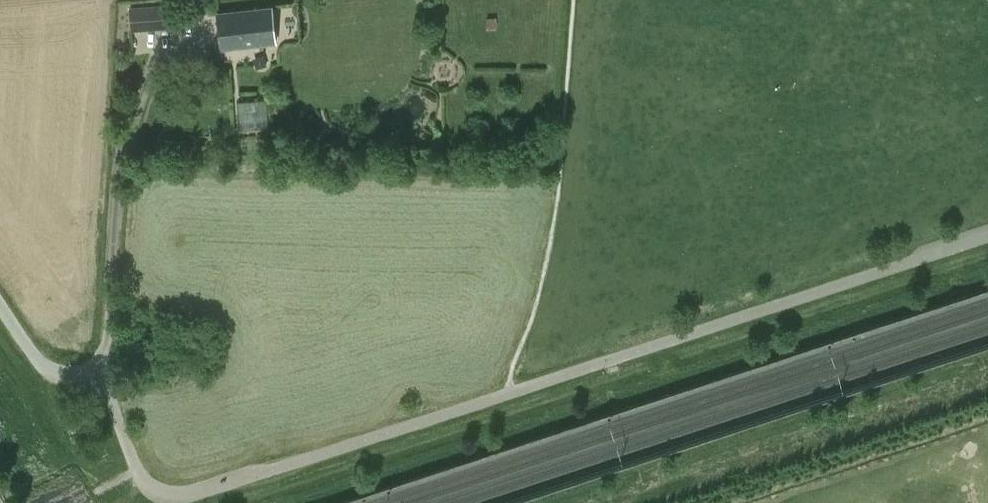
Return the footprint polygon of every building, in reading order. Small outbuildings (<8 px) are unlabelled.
[(131,31),(168,28),(166,3),(129,6),(131,31)] [(221,49),(275,43),(271,7),(217,13),(221,49)] [(488,28),(496,28),(496,19),(488,19),(488,28)] [(237,99),(237,129),(267,129),(267,99),(237,99)]
